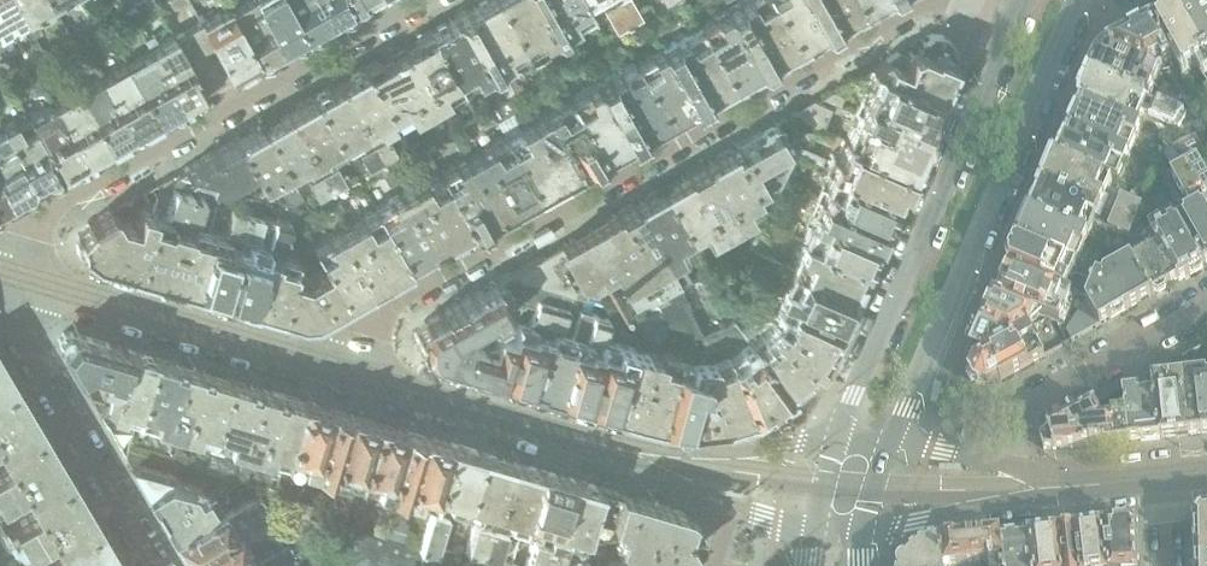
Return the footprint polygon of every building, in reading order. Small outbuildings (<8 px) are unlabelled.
[(14,0),(0,0),(0,37),(10,54),(15,50),(5,33),(2,35),(0,32),(24,19),(14,0)] [(49,0),(14,0),(24,19),(51,4),(49,0)] [(125,14),(130,23),(134,20),(157,7),(153,0),(138,0),(133,3),(136,8),(125,14)] [(199,21),(188,0),(171,0),(157,8),(173,36),(175,35),(206,90),(232,76),(199,21)] [(255,0),(231,0),(234,4),(228,7),(258,61),(281,47),(255,0)] [(286,0),(255,0),(281,47),(305,34),(286,0)] [(317,0),(286,0),(305,34),(328,21),(317,0)] [(349,0),(317,0),(328,21),(353,7),(349,0)] [(497,0),(483,0),(453,17),(468,45),(483,37),(499,65),(525,50),(497,0)] [(547,1),(533,8),(528,0),(497,0),(525,50),(563,29),(547,1)] [(582,0),(528,0),(533,8),(547,1),(563,29),(591,13),(585,4),(582,0)] [(614,0),(597,0),(613,26),(625,19),(614,0)] [(631,0),(614,0),(625,19),(638,12),(631,0)] [(739,38),(753,30),(737,3),(736,0),(723,0),(728,9),(698,26),(729,81),(755,67),(739,38)] [(771,0),(743,0),(737,3),(753,30),(739,38),(755,67),(756,66),(756,67),(769,59),(796,44),(771,0)] [(796,44),(821,29),(821,30),(833,23),(820,0),(807,0),(806,1),(806,0),(771,0),(796,44)] [(857,0),(820,0),(833,23),(834,22),(860,7),(857,0)] [(1206,0),(1190,0),(1178,7),(1206,59),(1206,1),(1206,0)] [(258,61),(228,7),(227,5),(199,21),(232,76),(258,61)] [(1178,7),(1152,21),(1152,22),(1181,76),(1196,68),(1202,79),(1204,78),(1206,83),(1206,59),(1178,7)] [(668,28),(659,12),(645,20),(654,36),(668,28)] [(499,65),(483,37),(468,45),(453,17),(427,31),(459,87),(499,65)] [(35,22),(29,25),(35,37),(41,33),(35,22)] [(1187,86),(1181,76),(1152,22),(1108,46),(1155,67),(1157,66),(1181,90),(1187,86)] [(729,81),(698,26),(659,48),(674,74),(686,67),(703,97),(705,96),(704,95),(729,81)] [(459,87),(427,31),(417,37),(415,44),(405,50),(421,77),(406,86),(419,110),(426,107),(459,87)] [(206,90),(175,35),(173,36),(158,44),(153,35),(145,39),(182,104),(206,90)] [(936,101),(953,61),(954,56),(954,50),(952,44),(950,41),(945,37),(940,35),(933,35),(927,36),(920,40),(915,50),(910,52),(909,52),(907,57),(897,53),(870,68),(874,70),(872,75),(936,101)] [(182,104),(145,39),(143,40),(148,50),(125,63),(157,118),(182,104)] [(1154,83),(1159,72),(1160,70),(1155,67),(1108,46),(1108,47),(1103,50),(1098,55),(1094,62),(1094,61),(1090,71),(1146,96),(1149,98),(1155,84),(1154,83)] [(703,97),(686,67),(674,74),(659,48),(633,63),(665,118),(690,104),(703,97)] [(406,86),(421,77),(405,50),(381,63),(374,61),(361,69),(391,120),(407,111),(410,115),(419,110),(406,86)] [(555,69),(549,59),(536,67),(542,77),(555,70),(555,69)] [(157,118),(125,63),(101,77),(132,132),(157,118)] [(665,118),(633,63),(595,85),(610,110),(622,104),(639,133),(640,133),(640,132),(665,118)] [(571,75),(564,64),(555,69),(555,70),(561,81),(571,75)] [(391,120),(361,69),(335,83),(362,129),(371,124),(376,133),(367,138),(379,161),(395,151),(392,146),(398,142),(394,135),(388,139),(380,126),(391,120)] [(561,81),(555,70),(542,77),(548,88),(561,81)] [(1142,105),(1146,96),(1090,71),(1080,93),(1080,102),(1081,102),(1142,126),(1150,129),(1155,118),(1174,125),(1183,111),(1155,99),(1151,110),(1142,105)] [(522,86),(519,83),(517,84),(509,72),(505,74),(514,91),(519,88),(522,86)] [(514,91),(505,74),(495,80),(504,96),(514,91)] [(936,101),(872,75),(867,86),(863,84),(852,110),(888,125),(894,112),(922,123),(926,113),(931,112),(936,101)] [(132,132),(101,77),(76,91),(108,146),(132,132)] [(362,129),(335,83),(311,97),(340,149),(352,142),(367,168),(379,161),(367,138),(359,142),(354,133),(362,129)] [(639,133),(622,104),(610,110),(595,85),(569,99),(600,155),(625,140),(626,141),(639,133)] [(600,155),(569,99),(534,120),(531,116),(532,115),(527,106),(527,105),(519,90),(520,90),(519,88),(514,91),(530,122),(545,146),(557,140),(575,169),(584,164),(600,155)] [(83,159),(52,104),(49,99),(53,97),(49,89),(45,91),(47,96),(42,100),(47,107),(28,118),(59,173),(83,159)] [(108,146),(76,91),(52,104),(83,159),(108,146)] [(545,146),(530,122),(514,91),(504,96),(520,127),(505,135),(536,191),(575,169),(557,140),(545,146)] [(831,91),(820,98),(839,107),(843,96),(831,91)] [(340,149),(311,97),(286,111),(312,157),(321,152),(326,162),(317,166),(330,189),(344,181),(329,155),(340,149)] [(824,122),(830,109),(815,102),(813,100),(797,110),(824,122)] [(1130,154),(1142,126),(1081,102),(1077,112),(1077,111),(1071,114),(1068,123),(1070,129),(1130,154)] [(911,148),(915,139),(919,140),(925,124),(922,123),(894,112),(888,125),(852,110),(847,121),(852,123),(851,125),(853,126),(847,139),(843,138),(842,139),(907,168),(913,153),(911,148)] [(312,157),(286,111),(261,126),(288,174),(290,177),(302,171),(316,196),(330,189),(317,166),(310,171),(305,162),(312,157)] [(59,173),(28,118),(17,126),(14,121),(2,128),(33,184),(42,178),(47,180),(59,173)] [(447,131),(440,118),(429,124),(436,138),(437,137),(447,131)] [(788,171),(790,168),(796,154),(798,148),(788,143),(789,141),(778,123),(779,122),(778,121),(729,149),(756,195),(769,217),(783,183),(784,180),(781,179),(768,208),(756,188),(763,183),(762,182),(784,170),(788,171)] [(467,138),(460,125),(449,131),(456,144),(467,138)] [(288,174),(261,126),(236,140),(260,183),(260,184),(263,182),(270,185),(288,174)] [(2,128),(1,129),(4,133),(0,135),(0,184),(7,198),(17,192),(22,194),(31,189),(33,184),(2,128)] [(1118,182),(1130,154),(1070,129),(1066,139),(1060,142),(1056,151),(1057,156),(1112,180),(1118,182)] [(536,191),(505,135),(465,157),(480,184),(492,177),(509,206),(536,191)] [(427,153),(441,145),(437,137),(436,138),(423,145),(427,153)] [(907,168),(842,139),(836,155),(830,153),(829,156),(828,155),(823,165),(825,166),(831,169),(891,195),(895,185),(899,187),(907,168)] [(260,183),(236,140),(176,174),(181,175),(194,179),(219,186),(242,193),(251,195),(265,200),(267,195),(262,186),(259,185),(260,183)] [(1192,153),(1187,155),(1180,143),(1172,147),(1206,209),(1206,178),(1192,153)] [(824,157),(799,146),(798,148),(796,154),(821,164),(824,157)] [(1172,147),(1165,151),(1162,165),(1168,174),(1169,173),(1185,201),(1172,208),(1176,214),(1205,268),(1206,266),(1206,209),(1172,147)] [(756,195),(729,149),(696,168),(718,206),(726,201),(737,220),(750,213),(743,202),(756,195)] [(1112,180),(1057,156),(1056,155),(1055,156),(1055,155),(1043,184),(1136,224),(1140,214),(1143,207),(1107,192),(1112,180)] [(1159,166),(1163,159),(1153,155),(1150,162),(1159,166)] [(509,206),(492,177),(480,184),(465,157),(438,172),(471,228),(509,206)] [(1157,172),(1159,167),(1149,163),(1147,168),(1157,172)] [(428,247),(413,221),(427,213),(412,187),(413,186),(405,173),(401,165),(395,168),(398,173),(405,185),(407,185),(409,189),(374,209),(405,265),(417,259),(418,252),(428,247)] [(718,206),(696,168),(660,189),(687,234),(699,227),(706,238),(737,220),(726,201),(718,206)] [(788,185),(795,170),(790,168),(788,171),(784,180),(783,183),(788,185)] [(893,201),(891,195),(831,169),(818,198),(878,223),(883,213),(889,210),(893,201)] [(471,228),(438,172),(422,181),(413,186),(412,187),(427,213),(413,221),(428,247),(453,233),(459,235),(471,228)] [(179,229),(172,227),(175,218),(182,220),(189,195),(194,179),(181,175),(178,183),(185,185),(182,193),(174,190),(165,217),(153,214),(139,210),(134,226),(118,221),(111,210),(88,224),(78,235),(77,238),(78,238),(79,247),(78,247),(79,250),(80,250),(92,259),(163,280),(179,229)] [(1136,224),(1043,184),(1031,212),(1088,236),(1093,223),(1130,239),(1136,224)] [(687,234),(660,189),(617,213),(628,232),(636,228),(647,246),(657,241),(668,259),(679,253),(673,241),(687,234)] [(236,246),(229,244),(231,235),(239,237),(251,195),(242,193),(240,200),(238,199),(235,208),(231,207),(222,234),(209,230),(192,289),(221,297),(236,246)] [(192,289),(209,230),(196,227),(204,199),(189,195),(182,220),(179,229),(163,280),(192,289)] [(267,247),(274,221),(261,217),(262,216),(260,216),(265,200),(251,195),(239,237),(247,239),(244,249),(236,246),(221,297),(250,305),(266,255),(268,247),(267,247)] [(868,247),(878,223),(818,198),(801,240),(860,266),(867,263),(871,254),(868,247)] [(293,221),(297,209),(281,204),(277,216),(293,221)] [(405,265),(374,209),(352,222),(366,248),(350,256),(367,287),(405,265)] [(1088,236),(1031,212),(1030,212),(1009,261),(1013,263),(1011,269),(1073,294),(1086,300),(1098,275),(1099,270),(1092,267),(1087,280),(1077,276),(1070,280),(1088,236)] [(709,329),(696,305),(716,296),(701,275),(680,285),(666,260),(668,259),(657,241),(647,246),(636,228),(628,232),(617,213),(586,230),(506,275),(571,294),(584,298),(585,297),(587,288),(616,272),(627,293),(625,294),(636,313),(655,302),(679,345),(693,339),(697,337),(697,335),(709,329)] [(1205,268),(1176,214),(1160,223),(1160,224),(1149,230),(1178,283),(1205,268)] [(280,314),(294,262),(295,257),(282,254),(291,223),(274,219),(274,221),(267,247),(268,247),(268,246),(279,249),(276,258),(266,255),(250,305),(280,314)] [(1178,283),(1149,230),(1143,219),(1139,220),(1127,249),(1134,261),(1133,262),(1152,296),(1152,297),(1178,283)] [(367,287),(350,256),(366,248),(352,222),(325,238),(312,247),(324,269),(343,301),(367,287)] [(754,251),(762,234),(759,229),(746,237),(754,251)] [(856,276),(860,266),(801,240),(796,251),(789,268),(853,296),(858,283),(856,276)] [(1152,296),(1133,262),(1131,258),(1104,273),(1103,277),(1098,275),(1086,300),(1100,326),(1152,296)] [(343,301),(324,269),(310,278),(300,274),(303,264),(294,262),(280,314),(298,319),(312,318),(343,301)] [(853,296),(789,268),(776,263),(757,280),(761,282),(758,286),(776,296),(780,298),(836,322),(840,313),(846,311),(853,296)] [(1066,311),(1073,294),(1011,269),(1005,271),(1001,281),(1003,287),(999,298),(995,296),(982,326),(1006,336),(1003,345),(1031,330),(1030,329),(1037,314),(1056,323),(1064,326),(1070,312),(1066,311)] [(506,311),(508,303),(520,306),(522,303),(534,306),(529,322),(560,330),(571,294),(506,275),(424,322),(416,331),(415,331),(414,333),(415,334),(414,339),(414,342),(451,337),(460,339),(463,330),(468,331),(487,322),(497,317),(506,311)] [(833,338),(838,329),(836,322),(780,298),(775,308),(771,317),(766,324),(808,366),(814,365),(821,358),(820,351),(827,341),(833,338)] [(1100,326),(1086,300),(1066,330),(1073,341),(1100,326)] [(592,367),(600,338),(602,338),(608,319),(593,314),(593,313),(579,309),(571,335),(573,336),(563,367),(555,395),(582,402),(592,367)] [(808,366),(766,324),(755,313),(739,327),(765,367),(785,392),(787,391),(785,388),(791,388),(798,382),(799,375),(808,366)] [(527,386),(541,334),(532,331),(534,325),(515,320),(510,335),(497,378),(527,386)] [(785,392),(765,367),(739,327),(734,320),(698,336),(703,348),(702,348),(701,356),(699,356),(705,424),(721,423),(748,414),(751,413),(785,392)] [(497,378),(510,335),(495,331),(487,322),(468,331),(463,330),(460,339),(451,337),(414,342),(416,348),(417,350),(418,350),(428,357),(497,378)] [(1031,330),(1003,345),(1006,336),(982,326),(972,350),(973,350),(968,360),(975,363),(971,374),(970,374),(976,384),(988,387),(1000,381),(1000,382),(1045,357),(1031,330)] [(563,367),(573,336),(571,335),(553,331),(551,336),(541,334),(527,386),(555,395),(563,367)] [(136,419),(149,367),(152,357),(70,333),(63,333),(57,340),(59,347),(83,387),(93,381),(114,387),(109,405),(107,411),(136,419)] [(626,392),(632,371),(639,372),(641,367),(645,352),(616,343),(616,342),(602,338),(600,338),(592,367),(582,402),(612,411),(618,390),(626,392)] [(705,424),(699,356),(693,339),(679,345),(677,346),(678,357),(672,356),(670,368),(657,423),(686,426),(705,424)] [(657,423),(670,368),(672,356),(662,353),(660,357),(645,352),(641,367),(639,372),(632,371),(626,392),(618,390),(612,411),(628,416),(657,423)] [(173,396),(182,366),(152,357),(149,367),(136,419),(165,427),(180,431),(180,432),(190,401),(173,396)] [(4,367),(0,361),(0,392),(14,384),(4,367)] [(209,440),(227,379),(182,366),(173,396),(190,401),(180,432),(209,440)] [(1195,374),(1198,403),(1183,405),(1187,436),(1206,434),(1206,372),(1195,374)] [(1187,436),(1183,405),(1198,403),(1195,374),(1154,378),(1155,385),(1161,439),(1187,436)] [(246,418),(255,387),(227,379),(209,440),(254,453),(263,423),(246,418)] [(28,408),(14,384),(0,392),(0,453),(0,454),(41,430),(28,408)] [(1161,439),(1155,385),(1137,387),(1137,392),(1125,393),(1127,410),(1131,442),(1161,439)] [(283,462),(301,401),(255,387),(246,418),(263,423),(254,453),(283,462)] [(109,405),(90,401),(94,406),(100,416),(107,411),(109,405)] [(319,441),(330,409),(301,401),(283,462),(326,474),(335,445),(319,441)] [(1131,442),(1127,410),(1112,412),(1113,417),(1101,417),(1095,406),(1048,432),(1040,439),(1044,450),(1054,451),(1055,451),(1131,442)] [(358,483),(376,422),(330,409),(319,441),(335,445),(326,474),(358,483)] [(392,462),(402,430),(376,422),(358,483),(400,496),(408,468),(392,462)] [(58,460),(41,430),(0,454),(8,467),(0,472),(0,505),(22,492),(28,503),(69,478),(58,460)] [(434,492),(448,443),(402,430),(392,462),(408,468),(400,496),(430,505),(432,498),(434,499),(436,492),(434,492)] [(463,511),(480,453),(448,443),(434,492),(436,492),(449,496),(447,503),(434,499),(432,498),(430,505),(418,548),(437,549),(448,507),(463,511)] [(126,449),(124,457),(130,467),(136,463),(174,474),(177,464),(171,462),(126,449)] [(174,451),(171,462),(177,464),(182,466),(185,456),(186,454),(174,451)] [(492,516),(483,513),(485,506),(494,509),(508,461),(480,453),(463,511),(476,515),(465,553),(461,560),(465,565),(474,565),(479,563),(492,516)] [(538,469),(508,461),(494,509),(504,512),(502,519),(492,516),(479,563),(483,565),(497,565),(500,555),(508,526),(521,530),(538,469)] [(245,484),(251,465),(241,462),(235,481),(245,484)] [(136,463),(130,467),(145,492),(170,535),(220,507),(211,492),(204,481),(197,485),(176,479),(173,478),(174,474),(136,463)] [(567,478),(538,469),(521,530),(534,534),(526,558),(527,565),(541,565),(551,534),(541,532),(544,524),(553,526),(567,478)] [(84,503),(69,478),(28,503),(35,514),(4,533),(0,526),(0,559),(13,551),(17,559),(50,539),(57,550),(98,526),(84,503)] [(589,517),(598,487),(567,478),(553,526),(564,529),(561,537),(551,534),(541,565),(561,565),(569,544),(579,547),(589,517)] [(273,503),(276,490),(265,487),(265,490),(262,498),(273,503)] [(697,524),(685,513),(685,512),(598,487),(589,517),(618,525),(616,531),(622,533),(619,543),(699,533),(698,524),(697,524)] [(184,558),(239,526),(234,518),(239,514),(244,523),(267,510),(259,497),(226,516),(220,507),(170,535),(184,558)] [(241,543),(274,522),(267,510),(244,523),(239,526),(184,558),(188,565),(226,565),(248,553),(241,543)] [(1204,512),(1195,522),(1196,565),(1206,565),(1206,511),(1204,512)] [(403,543),(409,524),(390,519),(384,537),(403,543)] [(1137,529),(1127,520),(1127,521),(1110,523),(1110,527),(1103,528),(1108,565),(1138,565),(1137,529)] [(381,539),(385,526),(375,524),(371,536),(381,539)] [(1103,528),(1099,524),(1089,525),(1086,530),(1060,533),(1063,563),(1078,562),(1078,565),(1108,565),(1103,528)] [(111,549),(98,526),(57,550),(63,561),(54,565),(121,565),(111,549)] [(1078,562),(1063,563),(1060,533),(1049,534),(1045,530),(1035,531),(1031,536),(1030,536),(1034,565),(1078,565),(1078,562)] [(690,555),(689,555),(699,542),(700,541),(699,533),(619,543),(624,553),(617,556),(619,560),(622,565),(629,562),(631,565),(670,565),(690,555)] [(1030,536),(1020,537),(1020,533),(1001,535),(1005,565),(1034,565),(1030,536)] [(990,565),(1005,565),(1001,535),(940,541),(940,542),(929,544),(919,549),(918,550),(910,557),(905,564),(904,565),(989,565),(990,565)] [(295,557),(287,543),(255,564),(248,553),(226,565),(281,565),(295,557)] [(586,560),(584,554),(582,549),(579,547),(569,544),(561,565),(590,565),(586,560)] [(526,558),(514,554),(513,558),(500,555),(506,565),(527,565),(526,558)] [(500,555),(497,565),(506,565),(500,555)] [(295,557),(281,565),(300,565),(295,557)]
